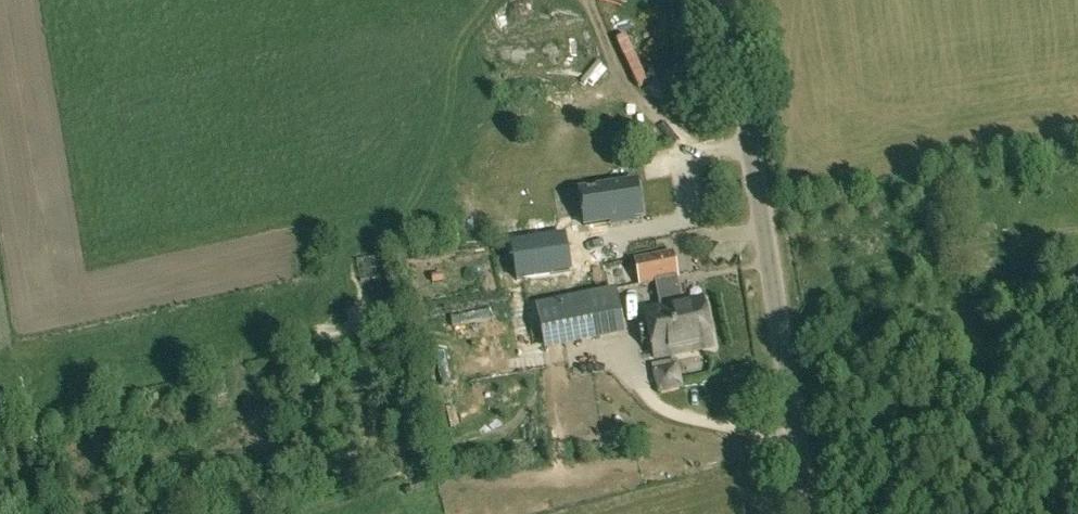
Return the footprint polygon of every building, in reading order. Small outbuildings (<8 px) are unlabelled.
[(637,183),(580,192),(585,226),(643,217),(637,183)] [(516,271),(569,264),(564,226),(547,228),(549,241),(529,243),(527,231),(510,233),(516,271)] [(635,259),(640,285),(655,282),(659,304),(645,307),(655,360),(714,349),(704,299),(680,304),(675,278),(679,277),(674,252),(635,259)] [(591,321),(612,317),(607,291),(534,306),(542,344),(593,334),(591,321)] [(658,378),(670,398),(684,390),(673,370),(658,378)]
